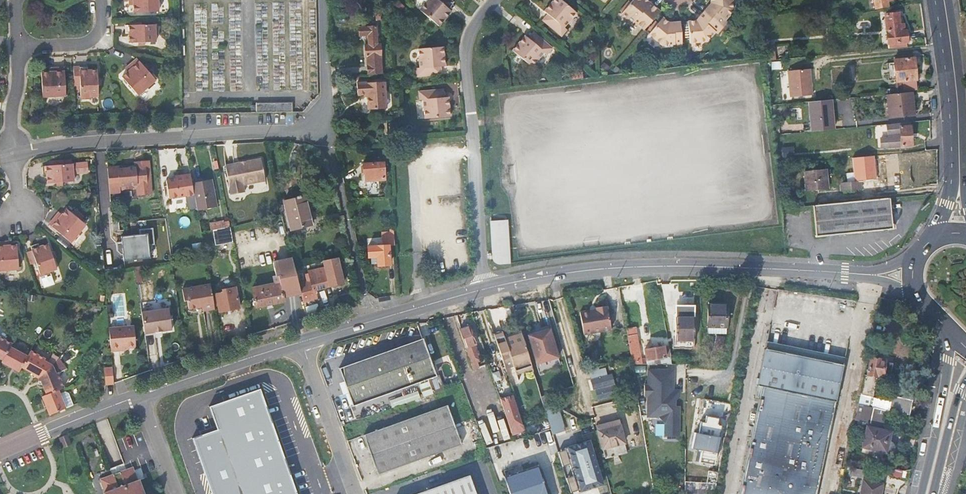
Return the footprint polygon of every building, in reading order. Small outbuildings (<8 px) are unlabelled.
[(134,2),(134,10),(159,9),(159,0),(134,0),(134,2)] [(440,27),(452,12),(449,9),(442,3),(445,0),(430,0),(420,11),(440,27)] [(454,3),(450,0),(445,0),(442,3),(449,9),(454,3)] [(561,0),(554,0),(544,11),(547,14),(554,20),(549,26),(561,36),(567,30),(563,27),(576,13),(561,0)] [(658,13),(659,11),(649,3),(647,5),(641,0),(632,0),(621,14),(632,24),(634,22),(644,30),(655,17),(658,13)] [(703,13),(722,28),(727,22),(724,20),(732,10),(731,0),(710,0),(711,4),(703,13)] [(875,9),(886,6),(886,4),(885,0),(873,0),(875,9)] [(659,21),(663,17),(658,13),(655,17),(659,21)] [(722,28),(703,13),(696,21),(687,22),(687,27),(688,42),(706,41),(714,32),(717,34),(722,28)] [(554,20),(547,14),(542,20),(549,26),(554,20)] [(906,42),(907,42),(906,31),(902,31),(899,31),(898,25),(897,14),(884,15),(887,44),(888,44),(888,49),(906,47),(906,42)] [(663,17),(659,21),(649,33),(662,44),(674,43),(674,47),(682,47),(680,28),(680,22),(669,23),(663,17)] [(871,19),(853,21),(855,31),(872,29),(871,19)] [(140,40),(148,40),(156,39),(156,32),(158,32),(158,22),(126,24),(126,31),(130,30),(130,41),(140,40)] [(369,46),(365,46),(366,56),(367,57),(368,74),(381,73),(380,39),(376,39),(375,27),(359,28),(359,35),(368,35),(369,46)] [(541,38),(534,32),(529,38),(536,44),(541,38)] [(529,38),(525,35),(512,50),(532,66),(544,52),(547,55),(553,48),(541,38),(536,44),(529,38)] [(775,46),(765,47),(766,61),(776,60),(776,53),(775,53),(775,46)] [(441,66),(446,66),(444,47),(419,49),(420,68),(416,68),(417,77),(433,75),(432,67),(441,66)] [(129,67),(126,69),(121,74),(137,92),(154,77),(136,56),(127,65),(129,67)] [(896,83),(915,81),(916,81),(914,59),(892,61),(893,63),(885,64),(886,82),(894,81),(895,83),(896,83)] [(97,68),(87,68),(87,65),(74,66),(74,83),(78,83),(80,83),(81,88),(81,98),(98,97),(97,83),(97,76),(97,68)] [(52,70),(49,70),(41,70),(43,94),(65,93),(64,66),(52,67),(52,70)] [(442,75),(441,66),(432,67),(433,75),(442,75)] [(790,98),(812,95),(809,70),(787,72),(790,98)] [(916,90),(915,81),(896,83),(897,92),(916,90)] [(384,83),(357,84),(357,95),(367,95),(367,110),(386,109),(384,83)] [(445,97),(444,89),(435,90),(435,98),(445,97)] [(435,90),(419,92),(420,100),(424,100),(426,119),(451,117),(449,97),(445,97),(435,98),(435,90)] [(909,92),(886,95),(889,118),(914,115),(913,106),(911,106),(909,92)] [(834,130),(831,100),(810,102),(813,132),(834,130)] [(275,114),(275,104),(257,104),(257,106),(251,106),(251,114),(275,114)] [(275,114),(292,113),(292,104),(275,104),(275,114)] [(911,146),(909,126),(908,126),(908,123),(885,125),(885,126),(887,139),(879,139),(880,148),(900,147),(911,146)] [(793,147),(782,148),(783,158),(794,157),(793,147)] [(854,182),(838,184),(839,191),(860,188),(860,181),(875,180),(873,156),(852,159),(854,182)] [(49,182),(59,180),(66,180),(75,179),(74,172),(88,170),(87,161),(73,162),(65,163),(65,158),(50,160),(51,164),(44,165),(44,172),(48,172),(49,182)] [(260,159),(238,163),(238,166),(225,169),(230,195),(244,193),(242,185),(265,181),(260,159)] [(129,169),(109,171),(111,193),(120,192),(120,189),(137,188),(138,195),(151,194),(148,161),(135,162),(135,166),(128,166),(129,169)] [(362,165),(363,175),(368,175),(368,181),(383,180),(382,164),(362,165)] [(825,171),(804,173),(805,192),(827,190),(825,171)] [(171,206),(196,201),(193,184),(191,174),(182,176),(182,179),(176,180),(167,182),(171,206)] [(211,181),(193,184),(196,201),(197,210),(216,207),(211,181)] [(285,202),(292,231),(311,225),(304,197),(285,202)] [(893,230),(890,199),(854,202),(812,206),(815,238),(893,230)] [(68,208),(64,213),(61,216),(60,215),(52,224),(72,241),(87,223),(82,220),(86,215),(78,209),(75,214),(68,208)] [(509,262),(505,218),(487,220),(492,258),(494,261),(499,263),(507,262),(509,262)] [(211,224),(212,230),(230,227),(229,221),(211,224)] [(214,240),(232,237),(230,227),(212,230),(214,240)] [(125,261),(151,258),(150,244),(155,243),(153,229),(139,230),(139,235),(123,237),(123,243),(118,243),(119,252),(123,256),(125,256),(125,261)] [(387,246),(394,246),(393,230),(389,230),(389,234),(380,235),(381,247),(366,247),(367,258),(369,258),(377,258),(377,264),(377,266),(388,266),(387,246)] [(9,244),(6,245),(5,242),(0,243),(0,269),(18,267),(16,244),(9,244)] [(54,259),(52,252),(49,242),(40,245),(39,242),(31,244),(42,274),(51,271),(51,269),(57,267),(54,259)] [(330,287),(328,280),(327,276),(336,274),(333,265),(308,270),(312,282),(299,286),(302,297),(304,303),(318,300),(315,291),(330,287)] [(144,266),(135,267),(137,283),(142,282),(141,271),(144,270),(144,266)] [(238,305),(234,283),(222,285),(222,288),(215,289),(219,309),(238,305)] [(203,311),(215,308),(211,285),(182,290),(184,301),(187,301),(188,308),(202,306),(203,311)] [(252,288),(256,307),(284,301),(281,288),(272,290),(271,285),(252,288)] [(811,309),(811,297),(799,297),(799,309),(811,309)] [(729,329),(728,302),(709,302),(709,329),(729,329)] [(593,330),(593,333),(611,329),(606,304),(596,306),(596,309),(590,311),(590,309),(580,311),(584,332),(593,330)] [(295,307),(299,321),(308,318),(304,305),(295,307)] [(149,334),(155,333),(162,332),(165,332),(162,310),(147,313),(149,334)] [(168,310),(162,310),(165,332),(171,331),(168,310)] [(694,337),(694,313),(673,312),(673,336),(694,337)] [(128,326),(109,327),(110,337),(111,351),(120,350),(120,348),(126,348),(130,347),(128,326)] [(469,327),(459,330),(465,348),(466,347),(472,364),(471,365),(481,393),(488,390),(483,376),(480,377),(476,367),(477,367),(476,363),(480,361),(474,345),(475,344),(469,327)] [(635,327),(626,329),(631,357),(632,365),(638,365),(642,365),(635,327)] [(550,330),(529,335),(534,353),(545,350),(555,347),(550,330)] [(504,334),(495,337),(498,347),(523,340),(520,331),(505,336),(504,334)] [(4,358),(11,345),(12,344),(14,342),(0,335),(0,356),(4,358)] [(437,374),(422,336),(340,366),(354,404),(437,374)] [(694,337),(673,336),(672,349),(694,349),(694,337)] [(722,351),(724,338),(716,336),(714,349),(722,351)] [(512,367),(513,370),(531,364),(523,340),(498,347),(506,370),(512,367)] [(766,341),(765,348),(843,364),(845,357),(766,341)] [(28,354),(11,345),(4,358),(3,361),(11,365),(20,370),(22,366),(28,354)] [(664,348),(663,347),(645,350),(647,360),(665,357),(664,348)] [(671,365),(668,347),(664,348),(665,357),(647,360),(647,365),(671,365)] [(758,401),(740,493),(816,493),(843,364),(765,348),(755,398),(759,398),(758,401)] [(45,356),(31,349),(28,354),(22,366),(30,370),(36,373),(35,374),(39,376),(52,363),(60,355),(54,352),(49,361),(44,359),(45,356)] [(868,375),(864,375),(858,405),(873,408),(910,416),(913,401),(892,397),(891,402),(873,398),(876,377),(882,378),(882,377),(890,379),(894,363),(885,361),(886,360),(871,357),(868,375)] [(55,371),(52,363),(39,376),(40,379),(42,379),(44,385),(48,393),(57,389),(58,390),(59,389),(64,387),(58,371),(55,371)] [(516,377),(533,371),(531,364),(513,370),(516,377)] [(114,382),(113,366),(104,367),(105,383),(112,382),(114,382)] [(589,369),(592,380),(607,376),(605,368),(599,370),(598,367),(589,369)] [(559,373),(561,380),(568,378),(570,377),(568,370),(559,373)] [(673,386),(673,371),(651,371),(651,386),(648,386),(644,386),(644,398),(648,397),(648,417),(659,417),(666,424),(666,437),(679,437),(679,406),(675,406),(675,402),(679,397),(679,391),(671,391),(671,386),(673,386)] [(421,382),(426,395),(434,392),(445,388),(441,375),(429,379),(421,382)] [(599,399),(616,395),(614,386),(612,377),(611,375),(607,376),(592,380),(594,389),(596,389),(599,399)] [(620,375),(612,377),(614,386),(622,384),(620,375)] [(571,386),(568,378),(561,380),(559,381),(562,389),(571,386)] [(207,404),(214,421),(187,431),(210,493),(298,493),(258,386),(207,404)] [(422,396),(418,386),(404,391),(408,401),(422,396)] [(426,395),(431,409),(453,401),(448,387),(445,388),(434,392),(426,395)] [(50,413),(66,406),(73,404),(69,392),(65,391),(61,392),(59,389),(58,390),(57,389),(48,393),(43,395),(46,404),(50,413)] [(512,399),(501,402),(508,424),(519,421),(512,399)] [(457,431),(448,403),(364,434),(378,474),(462,443),(457,431)] [(559,404),(545,409),(554,433),(567,429),(559,404)] [(870,418),(873,408),(858,405),(856,415),(870,418)] [(619,417),(607,421),(609,426),(598,429),(606,456),(629,449),(619,417)] [(697,450),(695,462),(713,466),(721,427),(717,426),(719,419),(706,417),(705,423),(700,422),(698,434),(694,433),(691,449),(697,450)] [(477,424),(457,431),(462,443),(474,438),(479,452),(486,450),(477,424)] [(890,432),(866,427),(862,448),(885,454),(885,453),(887,453),(889,453),(891,452),(892,450),(893,448),(892,446),(892,445),(890,444),(888,442),(890,432)] [(68,444),(75,442),(71,431),(64,434),(68,444)] [(588,440),(564,448),(565,449),(558,452),(562,466),(569,464),(573,476),(565,478),(570,492),(577,490),(577,491),(601,484),(588,440)] [(503,477),(509,493),(546,493),(537,465),(503,477)] [(867,480),(869,471),(853,468),(851,477),(867,480)] [(139,480),(138,480),(134,471),(125,474),(120,471),(100,478),(105,492),(104,493),(145,493),(139,480)] [(884,474),(869,471),(867,480),(867,482),(882,485),(884,474)] [(471,474),(417,493),(478,493),(471,474)] [(650,477),(643,479),(645,491),(652,490),(650,477)] [(882,485),(867,482),(862,481),(859,493),(880,493),(882,485)]
